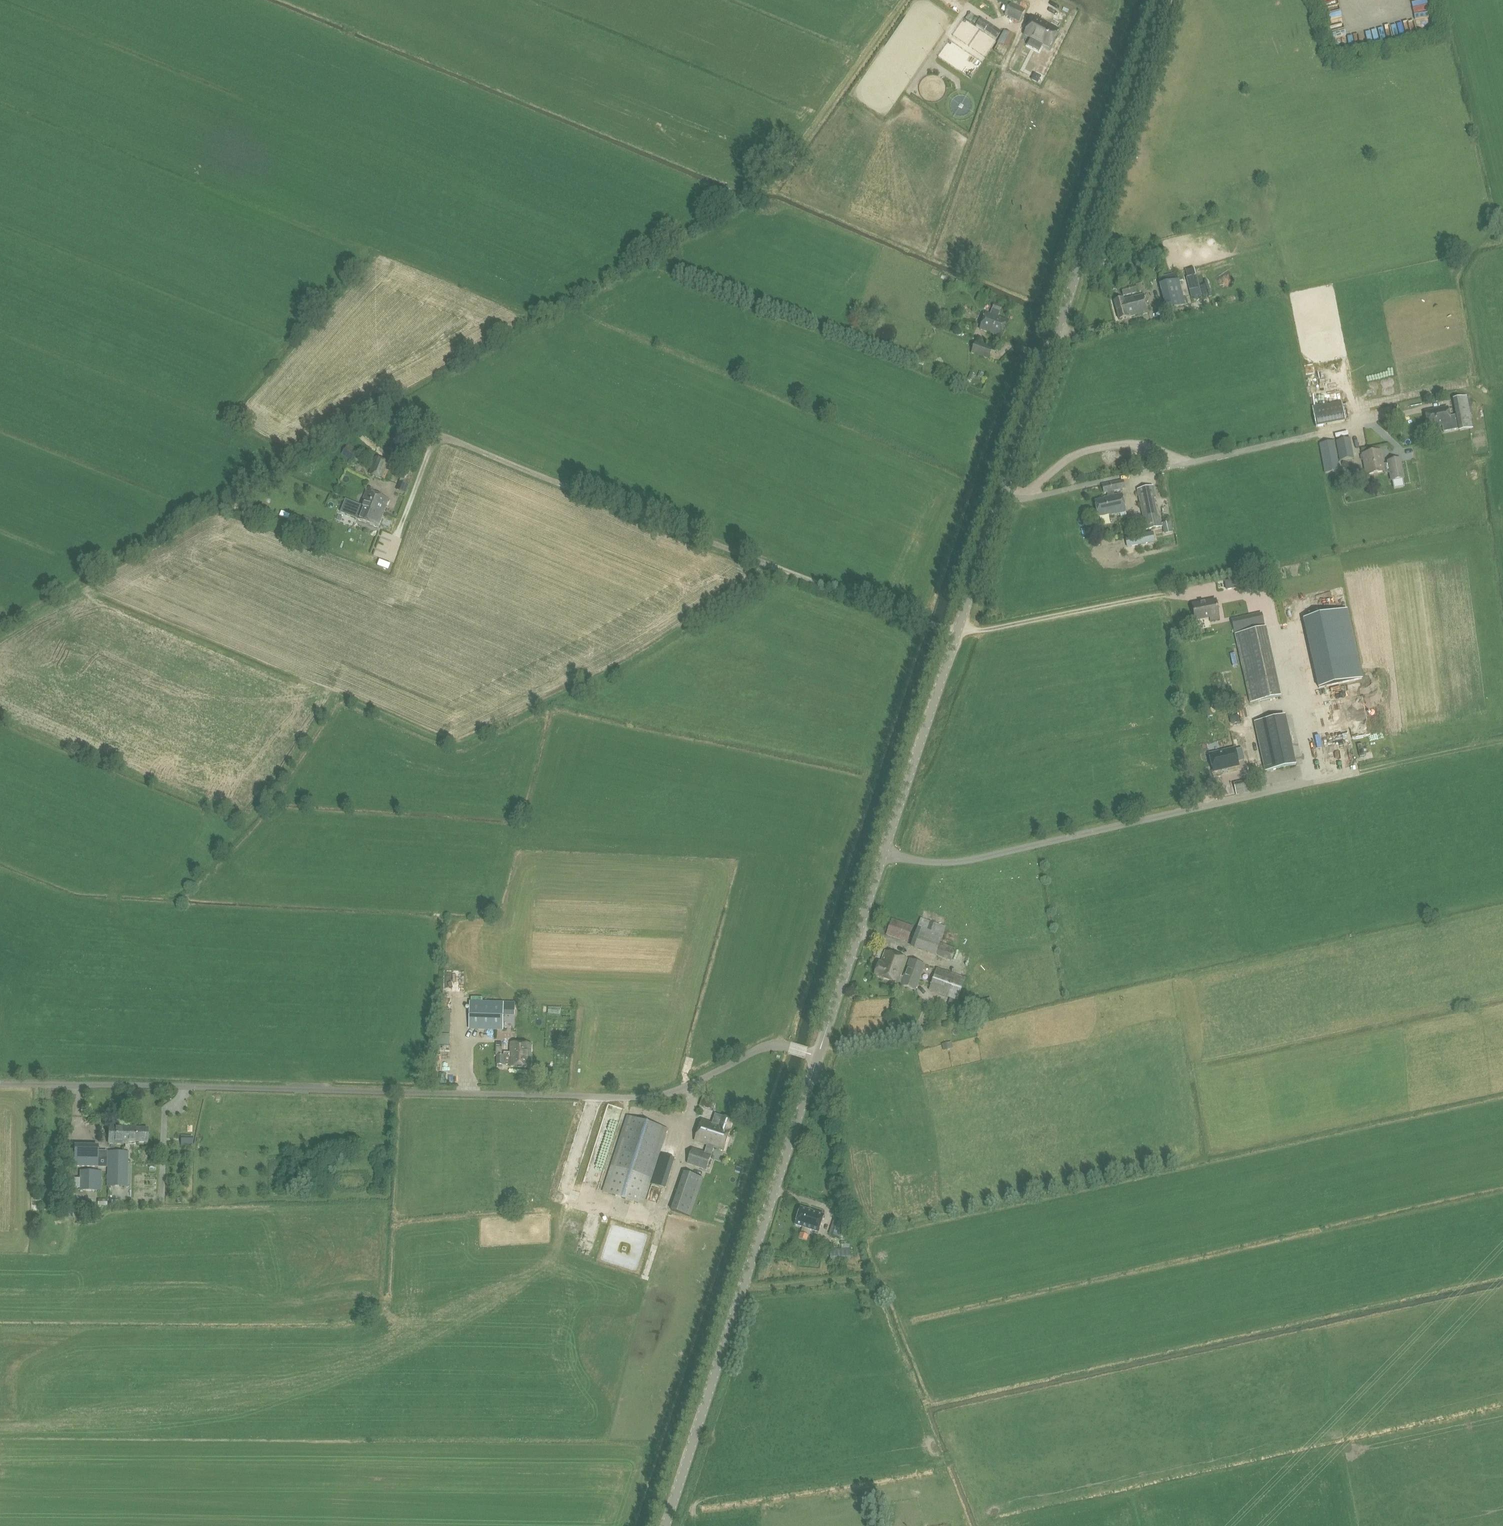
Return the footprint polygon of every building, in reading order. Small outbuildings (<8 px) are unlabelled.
[(1011,3),(1012,0),(992,0),(1002,5),(1000,10),(1005,12),(1004,15),(1019,22),(1025,9),(1011,3)] [(1327,1),(1329,9),(1343,5),(1342,0),(1331,0),(1327,1)] [(1431,3),(1417,5),(1418,12),(1432,9),(1431,3)] [(1048,12),(1042,22),(1033,17),(1024,34),(1049,47),(1058,30),(1054,27),(1059,17),(1048,12)] [(1333,29),(1334,35),(1350,31),(1348,25),(1333,29)] [(997,48),(1006,52),(1014,32),(1005,28),(997,48)] [(1178,278),(1177,273),(1157,278),(1159,283),(1166,310),(1185,304),(1178,278)] [(1193,299),(1202,298),(1197,274),(1188,276),(1193,299)] [(965,293),(969,284),(957,279),(953,288),(965,293)] [(1137,293),(1135,284),(1120,288),(1123,296),(1137,293)] [(1123,298),(1114,301),(1119,319),(1128,317),(1128,316),(1148,311),(1143,294),(1123,299),(1123,298)] [(1006,319),(990,313),(986,312),(980,329),(1000,336),(1006,319)] [(993,346),(975,340),(971,353),(989,359),(993,346)] [(1459,429),(1459,430),(1473,427),(1466,396),(1452,399),(1456,415),(1459,429)] [(1316,427),(1346,421),(1341,400),(1312,406),(1316,427)] [(1459,429),(1456,415),(1450,416),(1448,407),(1426,411),(1429,427),(1442,425),(1443,432),(1459,429)] [(1354,458),(1350,438),(1335,440),(1340,460),(1352,458),(1352,459),(1354,458)] [(1334,440),(1318,443),(1324,473),(1340,470),(1334,440)] [(358,451),(348,444),(342,454),(352,461),(358,451)] [(1381,450),(1362,454),(1366,475),(1385,471),(1384,464),(1381,450)] [(376,456),(370,474),(385,479),(391,462),(376,456)] [(1389,463),(1384,464),(1385,471),(1385,473),(1390,472),(1392,480),(1404,477),(1400,458),(1388,460),(1389,463)] [(1341,467),(1351,471),(1353,465),(1343,461),(1341,467)] [(1125,511),(1122,493),(1114,495),(1113,491),(1125,488),(1124,480),(1102,485),(1103,493),(1107,492),(1107,496),(1104,497),(1105,498),(1095,500),(1098,516),(1109,514),(1109,515),(1125,511)] [(1146,530),(1162,527),(1161,522),(1159,516),(1157,516),(1153,498),(1156,497),(1153,485),(1137,488),(1146,530)] [(362,505),(371,509),(372,507),(385,512),(390,500),(373,494),(375,490),(369,487),(362,505)] [(351,501),(346,514),(379,527),(385,512),(372,507),(371,509),(362,505),(351,501)] [(251,514),(268,520),(272,510),(255,504),(251,514)] [(319,533),(322,523),(303,516),(299,526),(319,533)] [(1162,527),(1163,535),(1172,533),(1169,520),(1161,522),(1162,527)] [(1127,547),(1154,541),(1152,531),(1125,536),(1127,547)] [(388,570),(390,564),(380,560),(377,566),(388,570)] [(1192,604),(1195,620),(1210,617),(1211,620),(1219,618),(1216,600),(1192,604)] [(1240,619),(1242,630),(1253,628),(1250,616),(1240,619)] [(1357,656),(1314,666),(1319,688),(1362,678),(1357,656)] [(1250,703),(1280,696),(1276,676),(1246,683),(1250,703)] [(1240,722),(1238,714),(1229,716),(1230,724),(1240,722)] [(1254,723),(1266,772),(1296,765),(1284,715),(1254,723)] [(1339,730),(1341,742),(1351,740),(1349,729),(1339,730)] [(1232,732),(1214,736),(1215,742),(1234,739),(1232,732)] [(1238,765),(1235,749),(1209,754),(1213,771),(1238,765)] [(1236,794),(1255,789),(1253,778),(1233,782),(1236,794)] [(936,955),(940,942),(946,926),(920,917),(910,946),(936,955)] [(908,941),(913,925),(892,918),(886,934),(908,941)] [(955,947),(940,942),(936,955),(951,960),(955,947)] [(969,961),(973,949),(958,944),(954,957),(969,961)] [(899,982),(903,983),(904,977),(901,975),(907,958),(885,950),(880,962),(879,961),(874,974),(899,983),(899,982)] [(904,977),(903,983),(903,984),(916,989),(925,965),(910,960),(904,977)] [(937,967),(929,989),(957,1000),(965,977),(937,967)] [(990,998),(980,1000),(982,1009),(993,1006),(990,998)] [(472,1026),(504,1028),(505,1003),(473,1001),(472,1026)] [(503,1054),(502,1054),(502,1046),(496,1046),(495,1055),(496,1055),(496,1063),(510,1064),(510,1066),(530,1066),(531,1043),(513,1042),(512,1052),(504,1051),(503,1054)] [(952,1048),(950,1042),(942,1044),(944,1051),(952,1048)] [(686,1164),(706,1170),(714,1146),(723,1149),(733,1120),(715,1114),(712,1123),(702,1119),(695,1140),(694,1140),(686,1164)] [(626,1115),(602,1191),(643,1205),(668,1128),(626,1115)] [(108,1143),(124,1143),(124,1131),(127,1131),(127,1126),(109,1125),(108,1143)] [(135,1127),(135,1126),(127,1126),(127,1131),(124,1131),(124,1143),(128,1143),(128,1141),(147,1142),(147,1128),(135,1127)] [(98,1145),(74,1144),(73,1166),(98,1167),(98,1145)] [(107,1150),(106,1186),(127,1186),(128,1151),(107,1150)] [(611,1156),(596,1151),(588,1174),(603,1179),(611,1156)] [(665,1189),(675,1158),(661,1154),(651,1184),(665,1189)] [(101,1170),(79,1170),(79,1190),(101,1190),(101,1170)] [(672,1210),(690,1216),(703,1179),(685,1173),(672,1210)] [(818,1232),(824,1214),(800,1207),(795,1224),(803,1227),(810,1229),(818,1232)] [(842,1237),(844,1230),(846,1225),(833,1221),(829,1233),(842,1237)] [(801,1232),(800,1232),(799,1238),(806,1241),(808,1235),(801,1232)] [(831,1259),(850,1259),(850,1248),(830,1248),(831,1259)]
